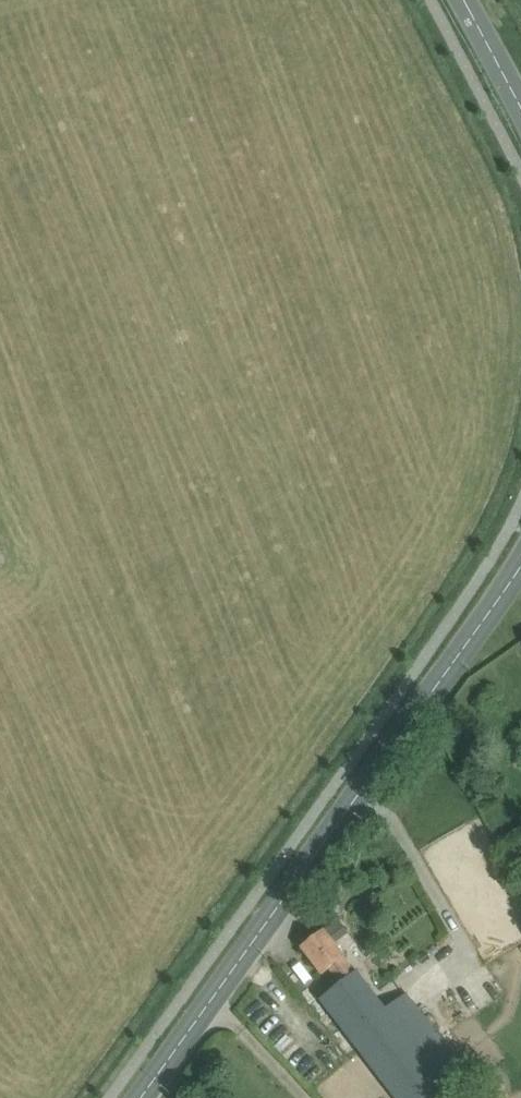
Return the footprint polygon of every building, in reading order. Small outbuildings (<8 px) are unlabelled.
[(303,949),(323,975),(331,969),(340,981),(351,972),(342,961),(344,959),(324,932),(303,949)] [(360,1050),(397,1097),(452,1097),(474,1081),(407,993),(384,1011),(356,975),(321,1001),(343,1029),(360,1050)]
